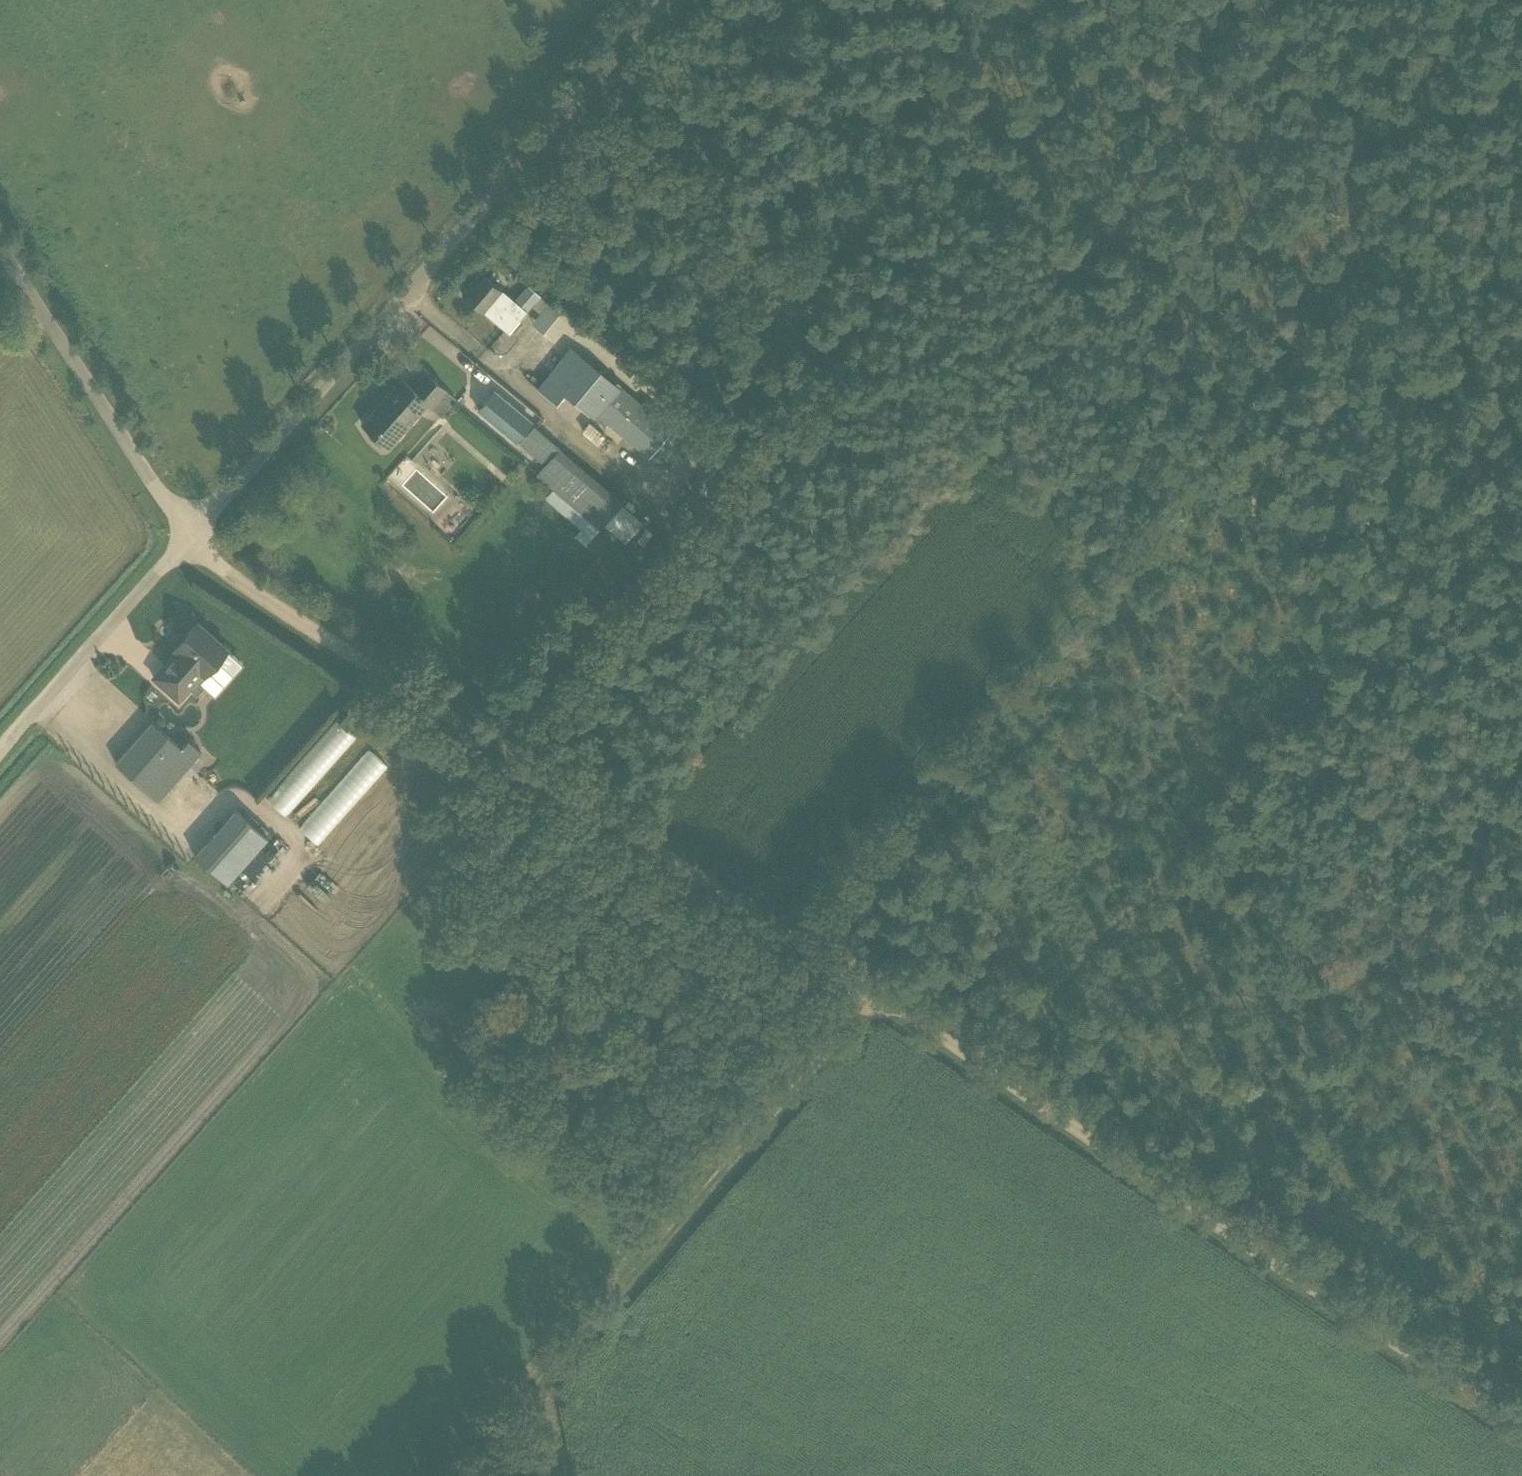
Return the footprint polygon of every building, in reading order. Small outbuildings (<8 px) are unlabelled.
[(529,284),(514,300),(503,291),(502,291),(481,272),(462,293),(509,331),(526,312),(527,313),(536,301),(539,304),(543,299),(533,291),(535,289),(529,284)] [(676,427),(642,398),(639,401),(632,396),(635,392),(625,383),(620,388),(588,361),(579,371),(562,357),(538,389),(556,404),(564,394),(586,412),(590,408),(649,458),(676,427)] [(441,419),(457,400),(425,373),(412,388),(402,379),(362,424),(390,448),(427,407),(441,419)] [(476,411),(515,442),(533,421),(494,389),(476,411)] [(519,443),(543,464),(558,447),(533,426),(519,443)] [(203,675),(204,676),(227,649),(197,623),(175,648),(177,650),(153,677),(181,701),(203,675)] [(355,738),(337,721),(268,800),(286,816),(355,738)] [(182,747),(152,722),(116,763),(159,801),(202,752),(188,740),(182,747)] [(299,827),(317,843),(387,766),(369,750),(299,827)] [(268,837),(235,808),(194,855),(227,884),(268,837)] [(533,952),(528,960),(537,966),(542,957),(533,952)]
